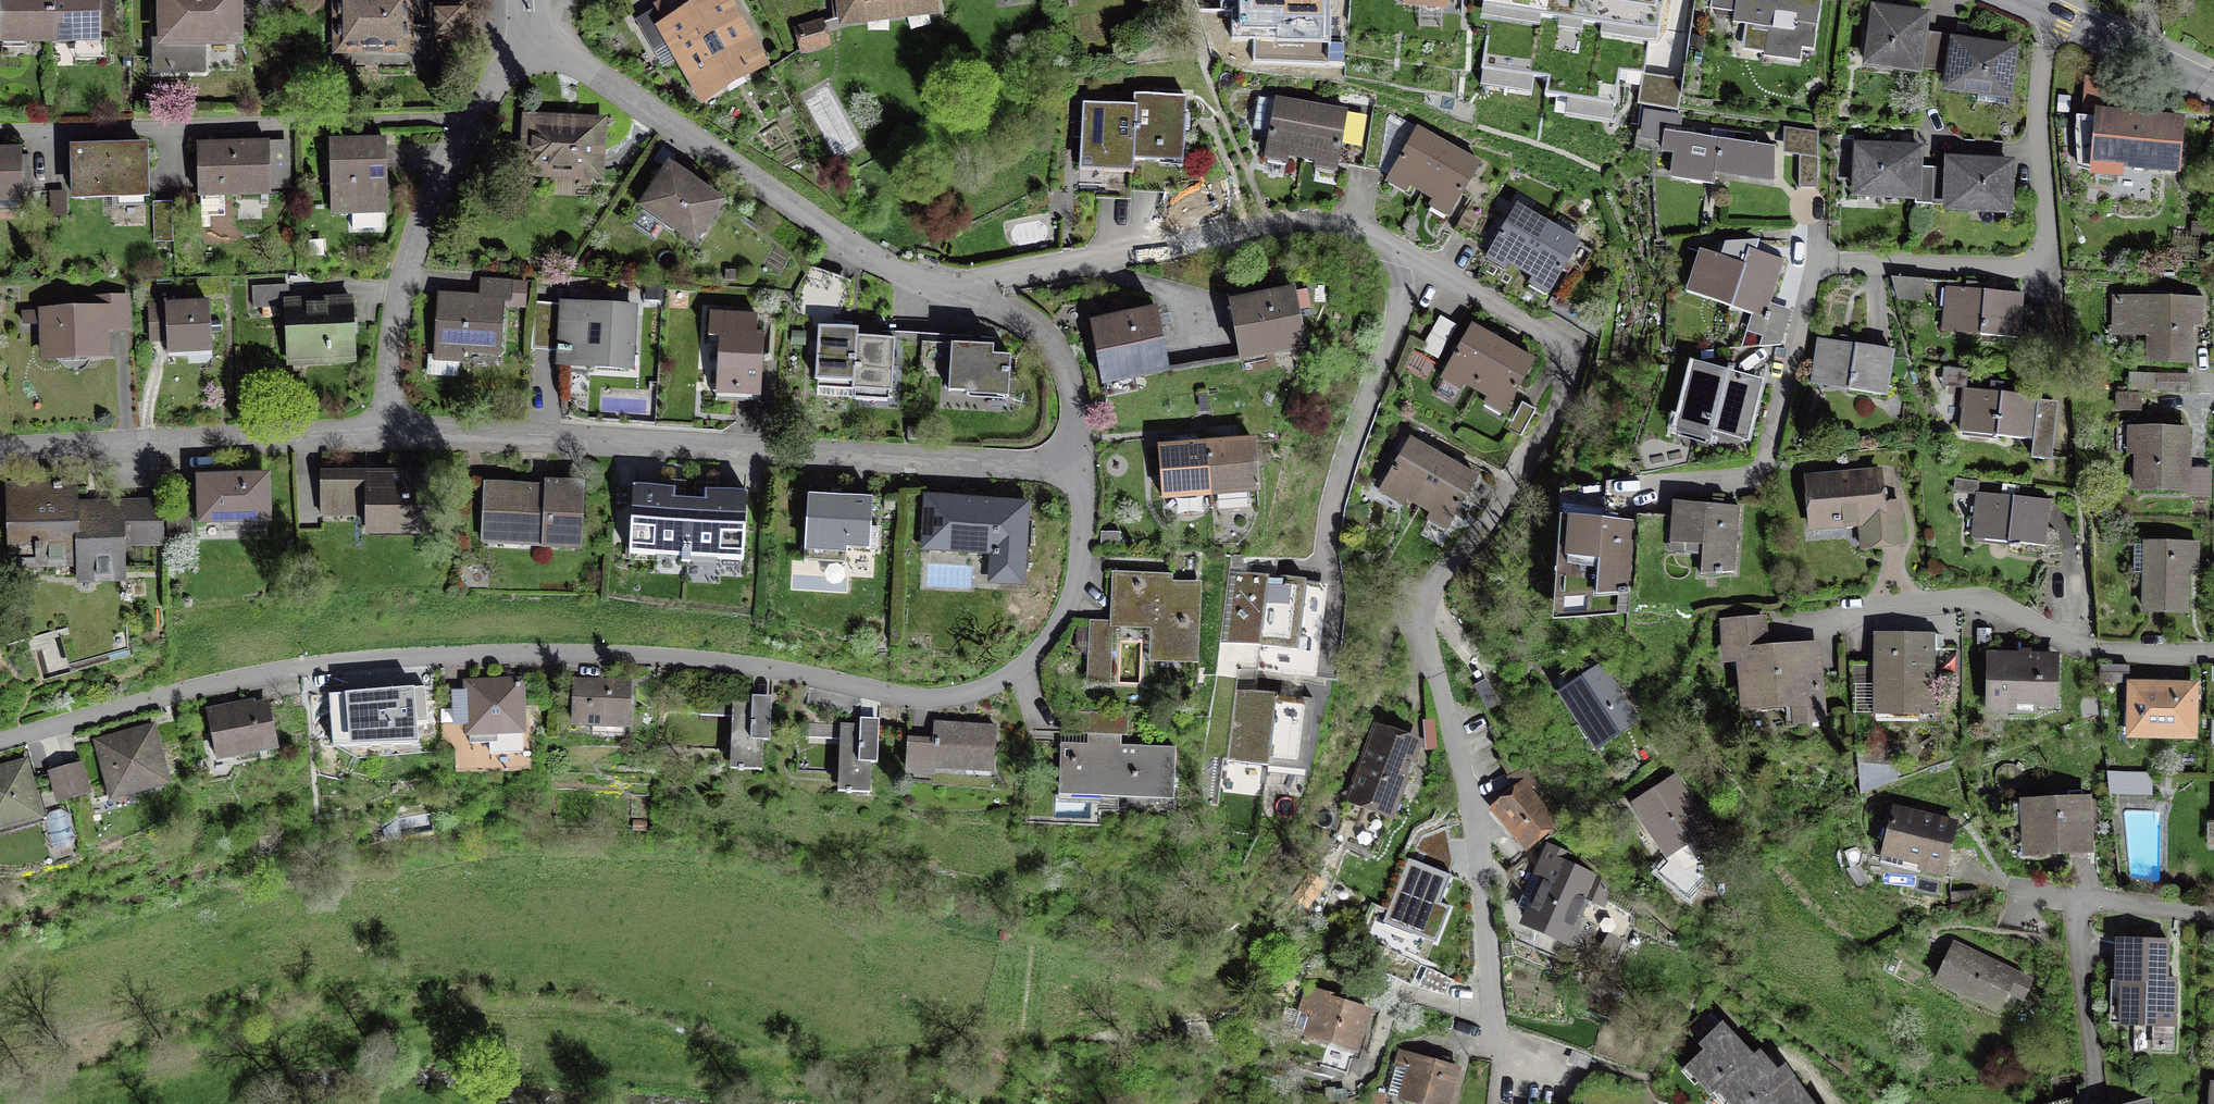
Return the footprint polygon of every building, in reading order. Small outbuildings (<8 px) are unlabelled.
[(49,0),(0,0),(0,37),(49,38),(49,0)] [(49,38),(99,38),(99,0),(49,0),(49,38)] [(152,64),(201,64),(201,37),(238,37),(237,0),(151,0),(152,64)] [(343,33),(401,34),(401,0),(343,0),(343,33)] [(429,36),(466,36),(466,0),(429,0),(429,36)] [(714,0),(675,0),(661,8),(671,24),(648,38),(664,66),(677,58),(691,81),(701,76),(711,92),(753,68),(714,0)] [(837,25),(940,14),(939,0),(835,0),(837,25)] [(1330,0),(1240,0),(1240,28),(1277,28),(1277,40),(1330,40),(1330,0)] [(1414,5),(1421,6),(1425,9),(1431,11),(1437,10),(1441,7),(1448,7),(1449,0),(1414,0),(1414,5)] [(1488,35),(1487,34),(1481,70),(1547,79),(1545,96),(1616,106),(1621,70),(1644,73),(1656,0),(1493,0),(1488,35)] [(1731,13),(1730,26),(1747,28),(1744,49),(1763,52),(1762,59),(1799,64),(1801,53),(1814,54),(1821,0),(1715,0),(1713,11),(1731,13)] [(1925,17),(1876,11),(1870,53),(1890,56),(1889,64),(1935,70),(1939,38),(1923,36),(1925,17)] [(1956,40),(1939,38),(1935,70),(1950,72),(1948,85),(1979,89),(1977,100),(2005,104),(2006,93),(2008,94),(2014,51),(1956,43),(1956,40)] [(1187,97),(1138,96),(1138,106),(1136,159),(1185,160),(1187,97)] [(1311,106),(1276,101),(1268,149),(1303,155),(1311,106)] [(1138,106),(1087,104),(1085,165),(1136,167),(1136,159),(1138,106)] [(1345,112),(1311,106),(1303,155),(1337,161),(1345,112)] [(1366,168),(1374,110),(1359,107),(1350,166),(1366,168)] [(1638,139),(1661,142),(1663,125),(1664,126),(1666,110),(1642,107),(1638,139)] [(2175,117),(2093,108),(2088,157),(2170,165),(2175,117)] [(1374,110),(1366,168),(1381,170),(1390,112),(1374,110)] [(613,130),(534,127),(531,182),(610,185),(613,130)] [(1819,132),(1792,128),(1789,149),(1798,152),(1798,187),(1818,188),(1819,132)] [(1449,147),(1418,131),(1392,179),(1423,196),(1449,147)] [(1779,150),(1669,135),(1667,151),(1680,152),(1676,178),(1719,183),(1720,173),(1775,180),(1779,150)] [(387,144),(331,145),(332,217),(389,216),(387,144)] [(151,147),(72,151),(74,198),(154,195),(151,147)] [(1479,164),(1449,147),(1423,196),(1453,212),(1479,164)] [(281,148),(205,153),(207,200),(284,196),(281,148)] [(1919,151),(1859,148),(1857,183),(1880,184),(1880,193),(1916,194),(1916,204),(1932,205),(1934,172),(1918,171),(1919,151)] [(0,156),(0,205),(36,203),(35,155),(0,156)] [(1949,172),(1934,172),(1932,205),(1985,207),(1985,198),(2008,200),(2010,165),(1950,162),(1949,172)] [(735,210),(681,174),(653,215),(706,251),(735,210)] [(156,202),(158,240),(176,239),(173,200),(156,202)] [(1467,238),(1482,211),(1469,204),(1454,230),(1467,238)] [(1548,225),(1515,207),(1490,254),(1523,271),(1548,225)] [(1482,211),(1467,238),(1480,244),(1495,219),(1482,211)] [(1581,242),(1548,225),(1523,271),(1556,289),(1581,242)] [(1750,267),(1705,252),(1692,288),(1765,313),(1783,262),(1755,252),(1750,267)] [(1573,276),(1560,297),(1586,312),(1599,291),(1573,276)] [(844,289),(811,278),(800,308),(833,320),(844,289)] [(252,321),(277,320),(276,281),(251,282),(252,321)] [(1920,285),(1895,283),(1888,285),(1897,300),(1920,303),(1920,285)] [(484,305),(443,304),(441,361),(508,364),(510,312),(519,312),(520,292),(485,290),(484,305)] [(2022,299),(1948,291),(1945,328),(2019,336),(2022,299)] [(1278,297),(1231,306),(1241,358),(1268,353),(1267,349),(1304,343),(1294,292),(1278,295),(1278,297)] [(98,295),(98,304),(47,304),(47,361),(121,361),(121,331),(136,331),(136,295),(98,295)] [(2209,306),(2125,303),(2124,336),(2161,338),(2161,365),(2197,366),(2199,329),(2209,329),(2209,306)] [(208,304),(162,307),(164,352),(210,350),(208,304)] [(1772,309),(1762,347),(1781,345),(1789,315),(1772,309)] [(358,310),(294,314),(297,373),(361,369),(358,310)] [(1139,315),(1092,324),(1102,382),(1107,381),(1106,379),(1126,376),(1126,377),(1168,369),(1157,310),(1138,313),(1139,315)] [(642,314),(572,312),(569,371),(640,373),(642,314)] [(1455,326),(1441,318),(1425,348),(1439,356),(1455,326)] [(769,324),(717,321),(716,346),(730,347),(727,400),(771,403),(774,343),(768,343),(769,324)] [(1504,344),(1474,327),(1446,376),(1476,393),(1504,344)] [(857,331),(818,328),(814,379),(853,382),(856,340),(857,331)] [(917,373),(920,334),(902,333),(899,371),(917,373)] [(944,336),(920,334),(917,373),(941,375),(944,336)] [(891,392),(895,342),(856,340),(853,382),(853,389),(891,392)] [(1892,354),(1823,342),(1817,381),(1885,393),(1892,354)] [(1533,360),(1504,344),(1476,393),(1505,410),(1533,360)] [(998,347),(955,345),(953,390),(973,391),(973,397),(1015,398),(1017,358),(998,358),(998,347)] [(1755,382),(1699,367),(1682,431),(1738,446),(1755,382)] [(2157,375),(2157,391),(2188,390),(2187,374),(2157,375)] [(2037,398),(1964,392),(1961,431),(2034,437),(2037,398)] [(2140,393),(2116,393),(2117,407),(2140,407),(2140,393)] [(1523,402),(1507,428),(1520,437),(1537,410),(1523,402)] [(1445,457),(1410,437),(1380,489),(1415,509),(1445,457)] [(2139,459),(2150,460),(2149,501),(2192,501),(2193,438),(2139,437),(2139,459)] [(1253,441),(1207,444),(1211,494),(1257,491),(1253,441)] [(1207,444),(1161,447),(1165,497),(1211,494),(1207,444)] [(1480,478),(1445,457),(1415,509),(1450,530),(1480,478)] [(273,474),(199,476),(199,522),(273,521),(273,474)] [(320,522),(367,521),(368,542),(432,542),(432,475),(367,475),(319,476),(320,522)] [(1815,525),(1863,521),(1864,543),(1903,540),(1900,505),(1883,506),(1881,477),(1812,482),(1815,525)] [(588,489),(486,482),(482,540),(584,547),(588,489)] [(78,546),(77,626),(66,625),(79,662),(127,647),(125,542),(159,538),(159,503),(81,505),(78,487),(6,487),(6,547),(78,546)] [(682,556),(685,501),(674,501),(674,491),(632,488),(628,553),(682,556)] [(685,501),(682,556),(743,559),(746,496),(703,494),(703,502),(685,501)] [(873,498),(808,494),(805,560),(846,563),(847,547),(870,548),(873,498)] [(2048,502),(1975,496),(1972,536),(2045,542),(2048,502)] [(958,516),(926,514),(924,548),(992,552),(991,565),(1018,566),(1017,583),(1023,583),(1027,504),(959,500),(958,516)] [(1738,510),(1678,506),(1676,539),(1711,542),(1709,570),(1734,571),(1738,510)] [(1638,522),(1579,518),(1577,556),(1610,558),(1609,590),(1635,592),(1638,522)] [(2197,553),(2157,552),(2155,617),(2196,618),(2197,553)] [(1196,582),(1157,581),(1158,574),(1113,572),(1111,621),(1151,623),(1150,661),(1192,663),(1196,582)] [(1269,577),(1230,572),(1221,642),(1227,642),(1224,667),(1257,671),(1260,647),(1269,577)] [(1306,581),(1269,577),(1260,647),(1297,651),(1306,581)] [(1770,619),(1734,622),(1738,659),(1752,658),(1756,707),(1824,701),(1819,648),(1772,652),(1770,619)] [(1072,625),(1071,658),(1082,659),(1082,686),(1107,687),(1108,626),(1072,625)] [(1931,635),(1873,634),(1873,710),(1931,710),(1931,635)] [(2057,658),(1991,658),(1991,708),(2056,708),(2057,658)] [(2129,667),(2101,666),(2100,682),(2129,683),(2129,667)] [(633,678),(574,676),(572,730),(632,732),(633,678)] [(1609,677),(1571,701),(1603,751),(1641,727),(1609,677)] [(423,684),(353,692),(359,746),(429,738),(423,684)] [(539,689),(481,692),(483,746),(541,744),(539,689)] [(1277,695),(1238,690),(1229,760),(1228,760),(1224,786),(1239,788),(1239,787),(1266,790),(1269,766),(1277,695)] [(754,708),(737,708),(734,776),(764,777),(765,748),(773,748),(775,693),(755,692),(754,708)] [(2206,693),(2142,692),(2141,742),(2205,744),(2206,693)] [(1314,700),(1277,695),(1269,766),(1305,770),(1314,700)] [(279,707),(217,720),(227,770),(289,758),(279,707)] [(863,728),(846,728),(844,796),(874,798),(875,768),(883,768),(885,713),(864,712),(863,728)] [(1104,746),(1073,745),(1071,783),(1102,785),(1102,794),(1174,797),(1176,748),(1121,745),(1121,736),(1127,736),(1128,715),(1068,712),(1067,732),(1105,734),(1104,746)] [(1423,743),(1386,728),(1355,807),(1392,822),(1423,743)] [(166,730),(103,747),(119,807),(182,790),(166,730)] [(1005,736),(940,732),(939,750),(915,748),(913,787),(940,789),(941,781),(1002,785),(1005,736)] [(0,763),(0,831),(44,818),(25,756),(0,763)] [(81,766),(65,771),(74,799),(90,795),(81,766)] [(2152,770),(2109,770),(2109,794),(2152,794),(2152,770)] [(59,803),(74,799),(65,771),(50,775),(59,803)] [(1647,813),(1684,863),(1719,837),(1682,787),(1647,813)] [(1533,795),(1504,816),(1533,854),(1562,833),(1533,795)] [(2088,799),(2025,801),(2027,855),(2089,853),(2088,799)] [(1896,812),(1884,858),(1949,874),(1960,828),(1896,812)] [(277,830),(259,832),(260,848),(279,846),(277,830)] [(1538,936),(1574,950),(1600,886),(1571,874),(1575,864),(1556,856),(1544,886),(1557,891),(1538,936)] [(1452,875),(1409,858),(1383,922),(1437,943),(1451,907),(1441,903),(1452,875)] [(2168,941),(2123,940),(2121,1023),(2165,1024),(2175,1025),(2176,986),(2166,986),(2168,941)] [(1954,945),(1937,981),(2000,1010),(2007,995),(2024,1003),(2030,989),(2013,981),(2016,974),(1954,945)] [(1422,964),(1386,947),(1375,968),(1412,986),(1422,964)] [(1381,1012),(1307,987),(1298,1012),(1311,1016),(1302,1041),(1363,1062),(1381,1012)] [(1727,1096),(1765,1069),(1739,1034),(1715,1051),(1722,1061),(1700,1077),(1718,1102),(1727,1096)] [(1403,1055),(1393,1101),(1407,1103),(1459,1103),(1467,1069),(1403,1055)] [(1794,1088),(1775,1062),(1765,1069),(1727,1096),(1732,1103),(1772,1103),(1794,1088)] [(1800,1084),(1794,1088),(1772,1103),(1815,1103),(1800,1084)] [(2091,1095),(2080,1098),(2079,1096),(2049,1103),(2093,1103),(2091,1095)]
